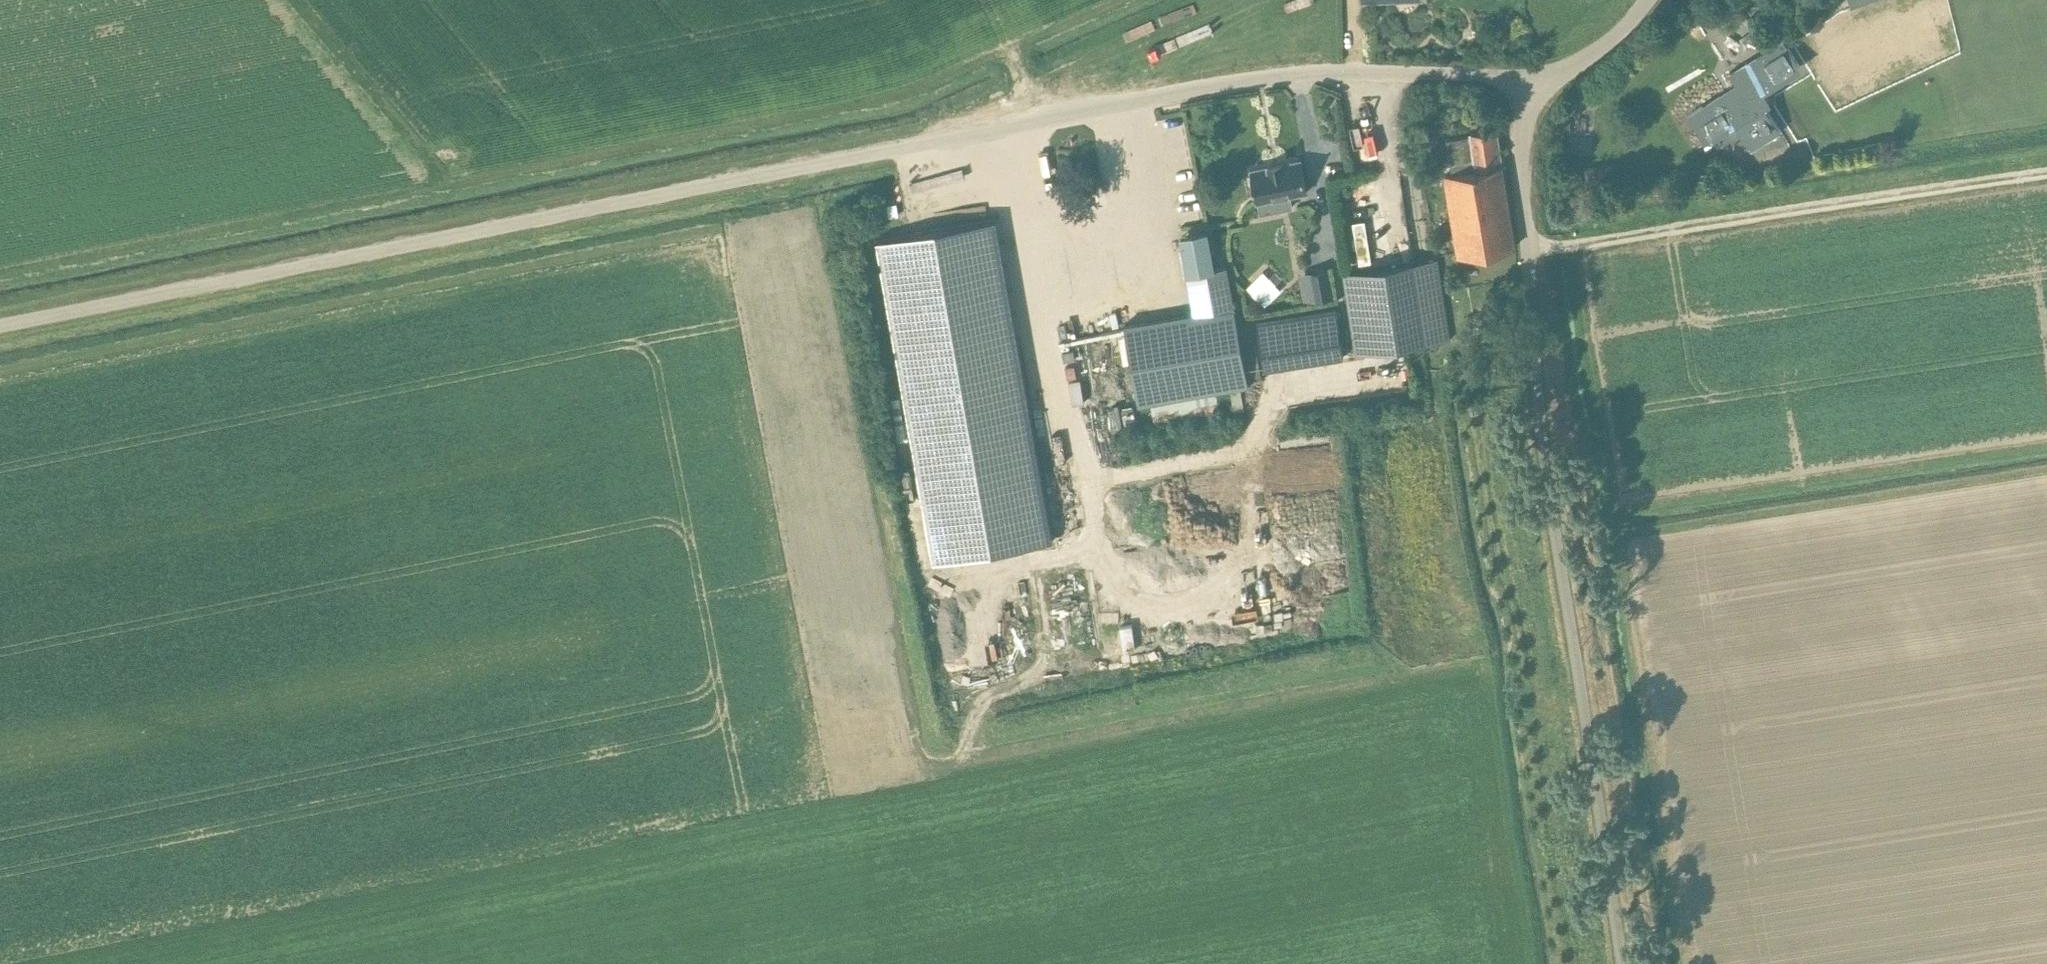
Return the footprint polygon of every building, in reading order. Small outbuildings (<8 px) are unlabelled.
[(1771,100),(1770,98),(1765,90),(1801,68),(1783,39),(1730,73),(1737,84),(1690,113),(1708,141),(1737,123),(1752,148),(1781,130),(1765,104),(1771,100)] [(1459,255),(1516,246),(1497,129),(1470,133),(1471,135),(1448,139),(1454,172),(1445,174),(1459,255)] [(1252,173),(1250,178),(1251,182),(1254,186),(1258,201),(1275,198),(1277,209),(1292,206),(1290,195),(1307,191),(1301,159),(1283,163),(1283,161),(1268,164),(1268,166),(1251,169),(1252,173)] [(997,219),(878,240),(914,444),(916,455),(917,464),(919,474),(934,561),(1054,540),(997,219)] [(1365,220),(1353,222),(1360,264),(1372,262),(1365,220)] [(1195,311),(1126,323),(1135,378),(1140,402),(1248,383),(1242,350),(1227,265),(1215,267),(1209,235),(1183,240),(1195,311)] [(1450,339),(1438,258),(1343,273),(1356,354),(1450,339)] [(1259,274),(1247,292),(1270,307),(1282,289),(1259,274)] [(1336,307),(1253,320),(1262,372),(1344,359),(1336,307)]
